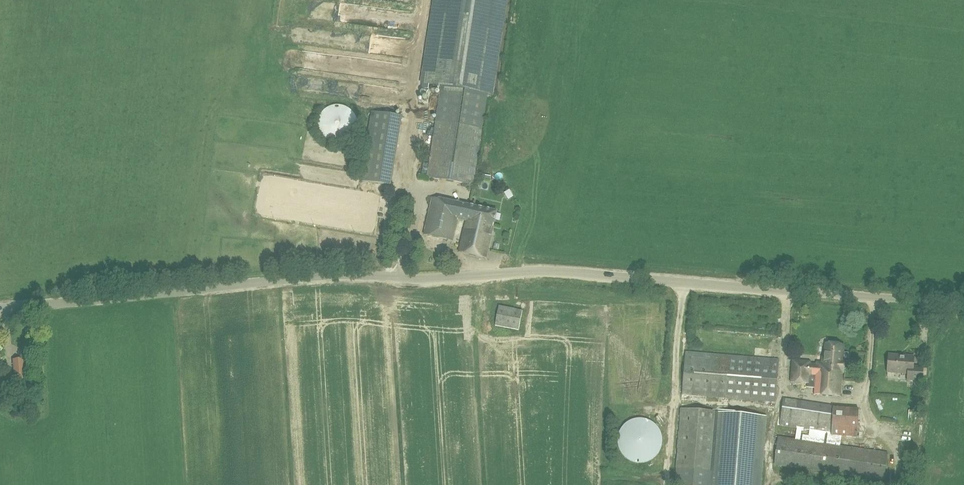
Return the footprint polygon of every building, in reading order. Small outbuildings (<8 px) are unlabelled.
[(488,94),(491,94),(505,0),(435,0),(423,84),(442,87),(428,177),(474,184),(488,94)] [(415,26),(415,15),(398,16),(399,27),(415,26)] [(337,146),(339,146),(345,145),(350,142),(354,138),(355,136),(357,133),(358,128),(358,125),(357,119),(355,114),(353,112),(351,110),(346,107),(343,106),(338,105),(332,106),(327,108),(325,110),(321,114),(320,117),(318,122),(318,125),(318,130),(320,136),(322,138),(326,142),(328,143),(334,145),(337,146)] [(402,116),(372,112),(361,181),(391,186),(402,116)] [(497,212),(433,198),(425,233),(452,240),(457,218),(467,220),(460,251),(487,257),(497,212)] [(816,375),(815,394),(841,396),(843,372),(844,372),(845,360),(842,360),(843,344),(826,343),(825,356),(823,356),(823,362),(818,362),(817,364),(810,364),(810,361),(793,360),(792,382),(809,383),(810,375),(816,375)] [(908,374),(907,380),(922,381),(923,368),(914,367),(914,357),(889,354),(888,372),(908,374)] [(12,390),(25,389),(24,360),(13,361),(14,376),(11,376),(12,390)] [(784,405),(787,419),(793,418),(790,404),(784,405)] [(838,433),(859,432),(859,408),(837,409),(838,433)] [(641,463),(646,462),(649,461),(653,459),(656,457),(659,452),(661,449),(662,445),(662,440),(662,436),(661,433),(659,428),(656,426),(653,423),(648,420),(644,419),(641,419),(635,419),(632,420),(628,423),(624,426),(622,429),(620,433),(619,437),(618,440),(619,445),(620,449),(621,452),(625,457),(628,459),(632,461),(636,462),(641,463)] [(827,441),(829,430),(801,423),(798,435),(827,441)] [(829,431),(829,441),(841,441),(841,431),(829,431)]
